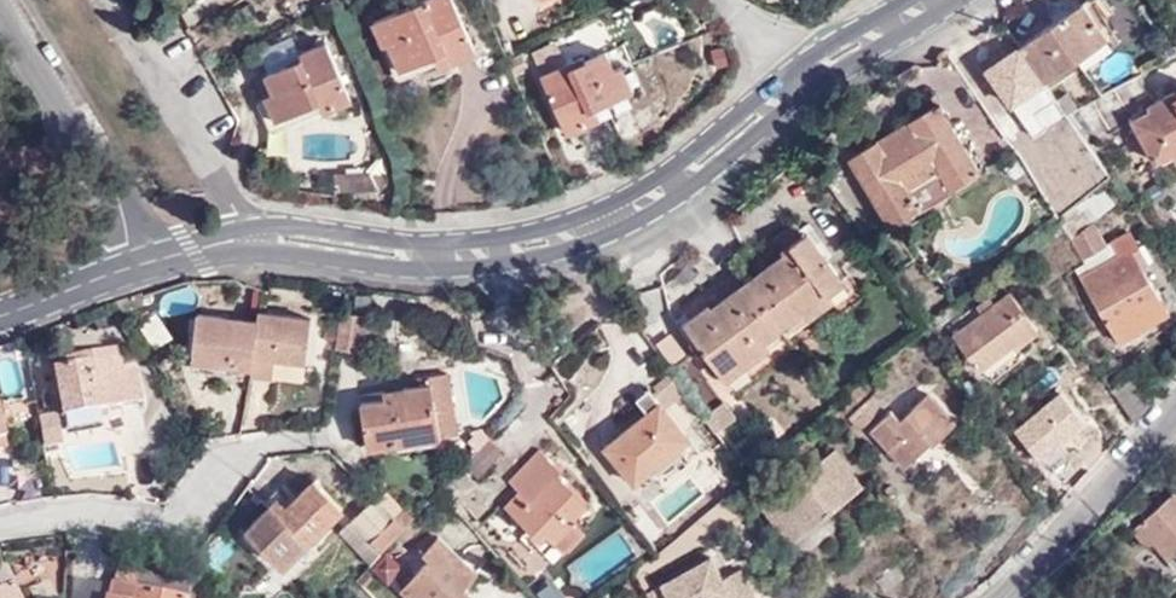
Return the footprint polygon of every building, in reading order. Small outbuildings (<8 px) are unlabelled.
[(451,0),(408,0),(368,17),(380,46),(389,43),(403,69),(443,51),(451,64),(476,52),(451,0)] [(1082,0),(1018,44),(1044,81),(1108,35),(1082,0)] [(351,102),(320,46),(264,77),(274,94),(261,100),(275,126),(322,102),(331,115),(351,102)] [(571,133),(593,125),(588,114),(601,108),(639,92),(627,62),(613,68),(607,54),(570,69),(567,61),(544,70),(571,133)] [(1141,74),(1077,110),(1093,138),(1108,128),(1111,134),(1133,119),(1155,158),(1172,149),(1175,154),(1175,91),(1175,89),(1155,100),(1141,74)] [(935,106),(849,160),(891,228),(978,173),(935,106)] [(588,114),(593,125),(606,120),(601,108),(588,114)] [(376,193),(372,174),(333,177),(334,195),(376,193)] [(1113,205),(1099,187),(1082,201),(1087,207),(1079,213),(1089,225),(1093,222),(1113,205)] [(1087,207),(1082,201),(1059,220),(1076,241),(1094,271),(1081,278),(1118,342),(1170,312),(1142,266),(1135,254),(1141,249),(1131,234),(1107,247),(1093,222),(1089,225),(1079,213),(1087,207)] [(779,248),(745,273),(779,320),(794,309),(802,316),(830,294),(825,287),(836,278),(798,227),(776,244),(779,248)] [(1135,254),(1142,266),(1153,260),(1145,247),(1141,249),(1135,254)] [(779,320),(745,273),(707,301),(703,297),(679,315),(721,373),(763,344),(757,337),(779,320)] [(1004,298),(951,337),(977,374),(1012,348),(1016,353),(1034,339),(1004,298)] [(259,316),(202,311),(196,358),(253,364),(259,316)] [(68,368),(50,372),(60,419),(138,402),(132,368),(116,370),(111,349),(66,357),(68,368)] [(432,380),(401,385),(403,394),(362,402),(369,444),(395,440),(441,431),(458,429),(447,370),(430,373),(432,380)] [(1115,395),(1134,421),(1155,399),(1136,377),(1115,395)] [(633,389),(639,396),(652,386),(647,378),(633,389)] [(403,394),(401,385),(361,392),(362,402),(403,394)] [(652,386),(639,396),(645,403),(602,438),(631,474),(647,463),(688,430),(652,386)] [(1106,388),(1086,405),(1103,427),(1121,409),(1106,388)] [(879,390),(863,402),(872,414),(889,401),(879,390)] [(891,409),(866,428),(894,464),(922,442),(925,445),(949,425),(925,393),(895,415),(891,409)] [(688,430),(647,463),(652,470),(657,467),(662,472),(699,443),(688,430)] [(441,443),(441,431),(395,440),(397,451),(441,443)] [(499,446),(484,434),(464,459),(477,472),(499,446)] [(536,446),(506,477),(515,486),(502,501),(537,534),(531,540),(550,557),(562,544),(565,547),(584,526),(569,512),(584,496),(555,468),(557,465),(536,446)] [(832,446),(760,498),(786,536),(859,481),(832,446)] [(279,515),(269,506),(247,528),(284,567),(339,509),(313,480),(287,508),(279,515)] [(1131,529),(1145,546),(1151,541),(1166,558),(1175,550),(1175,491),(1175,490),(1131,529)] [(404,528),(373,495),(348,521),(380,552),(404,528)] [(276,498),(269,506),(279,515),(287,508),(276,498)] [(412,597),(452,597),(463,587),(476,573),(439,537),(422,554),(429,560),(402,589),(412,597)] [(894,563),(876,577),(883,588),(902,574),(894,563)] [(134,593),(156,597),(195,597),(199,575),(141,564),(134,593)] [(463,587),(452,597),(466,597),(470,594),(463,587)] [(134,593),(109,588),(107,597),(156,597),(134,593)] [(0,592),(0,597),(10,597),(6,589),(0,592)]
